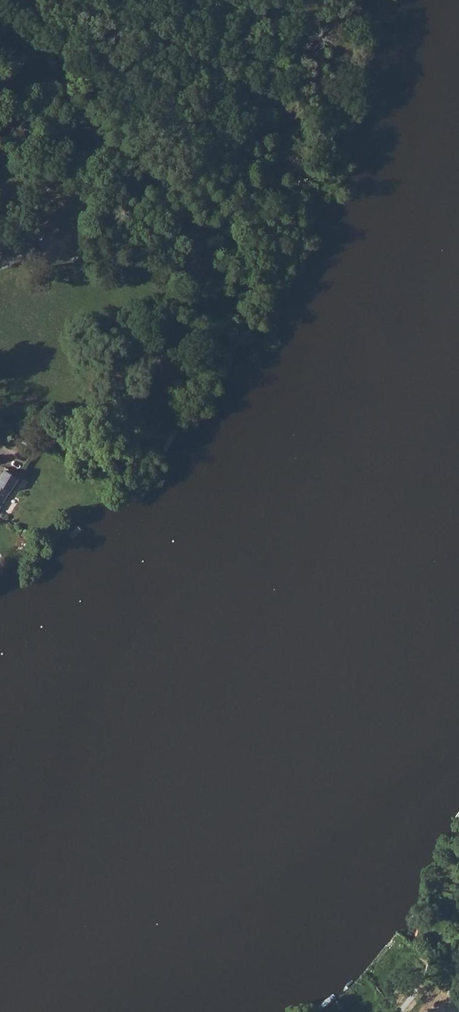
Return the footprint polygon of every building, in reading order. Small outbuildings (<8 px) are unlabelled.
[(29,254),(36,243),(24,236),(17,247),(29,254)] [(33,449),(23,438),(19,442),(28,453),(33,449)] [(15,477),(3,470),(0,474),(0,502),(15,477)]
